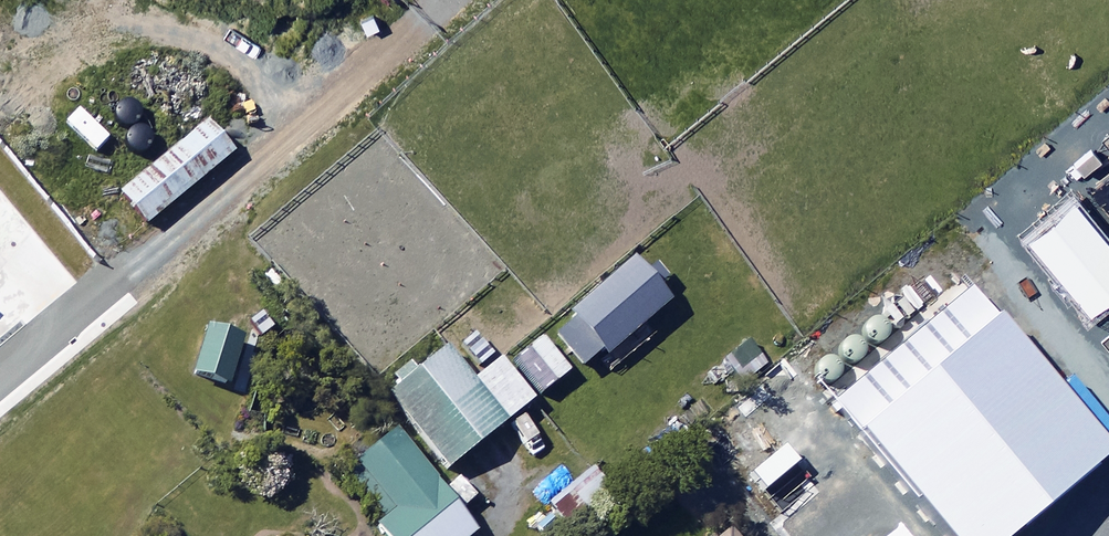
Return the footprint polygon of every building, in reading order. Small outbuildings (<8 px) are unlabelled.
[(232,155),(206,123),(198,129),(119,194),(146,227),(232,155)] [(1090,196),(1108,217),(1108,179),(1090,196)] [(1023,247),(1090,329),(1108,313),(1108,242),(1077,204),(1023,247)] [(676,296),(637,251),(571,308),(579,316),(561,331),(585,358),(605,341),(613,350),(676,296)] [(951,535),(1001,535),(1108,446),(1108,437),(976,279),(834,398),(951,535)] [(247,334),(209,323),(195,369),(233,380),(247,334)] [(545,334),(514,359),(540,391),(571,366),(545,334)] [(867,341),(864,338),(860,336),(856,335),(851,335),(847,337),(844,341),(842,345),(841,350),(843,354),(845,358),(849,360),(853,362),(857,362),(861,361),(865,358),(868,354),(869,350),(869,346),(867,341)] [(768,366),(745,338),(708,369),(731,397),(768,366)] [(516,416),(532,403),(498,361),(471,382),(445,350),(386,397),(445,472),(516,416)] [(393,433),(342,473),(382,522),(375,527),(382,535),(473,535),(475,535),(393,433)] [(787,441),(753,470),(768,487),(802,458),(787,441)] [(733,525),(721,535),(743,535),(733,525)] [(902,525),(888,535),(911,535),(902,525)]
